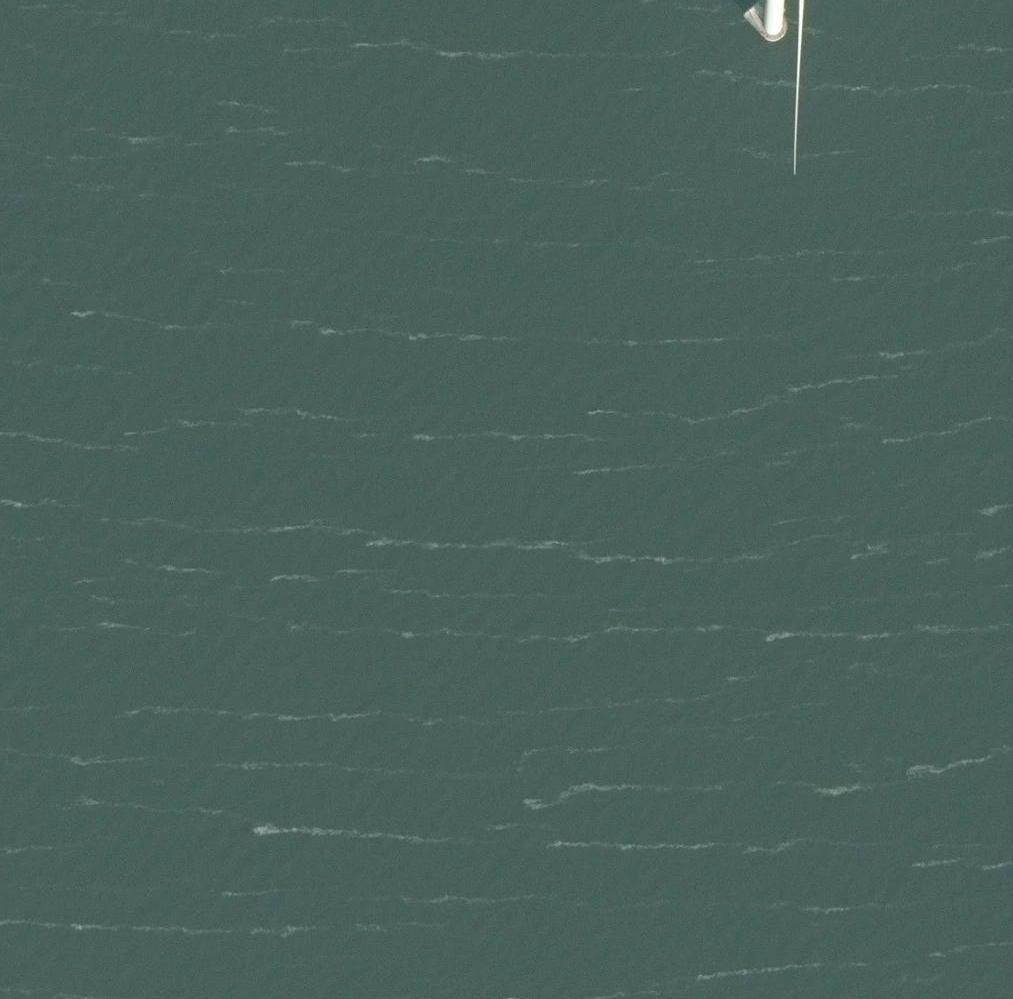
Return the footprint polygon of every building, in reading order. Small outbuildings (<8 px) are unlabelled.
[(763,33),(763,34),(763,37),(763,38),(764,40),(766,41),(767,42),(768,43),(770,44),(772,44),(774,44),(775,43),(776,43),(778,41),(780,40),(780,39),(781,37),(781,35),(781,33),(780,31),(778,29),(776,27),(774,26),(773,26),(770,26),(767,27),(766,29),(765,30),(764,31),(763,33)]
